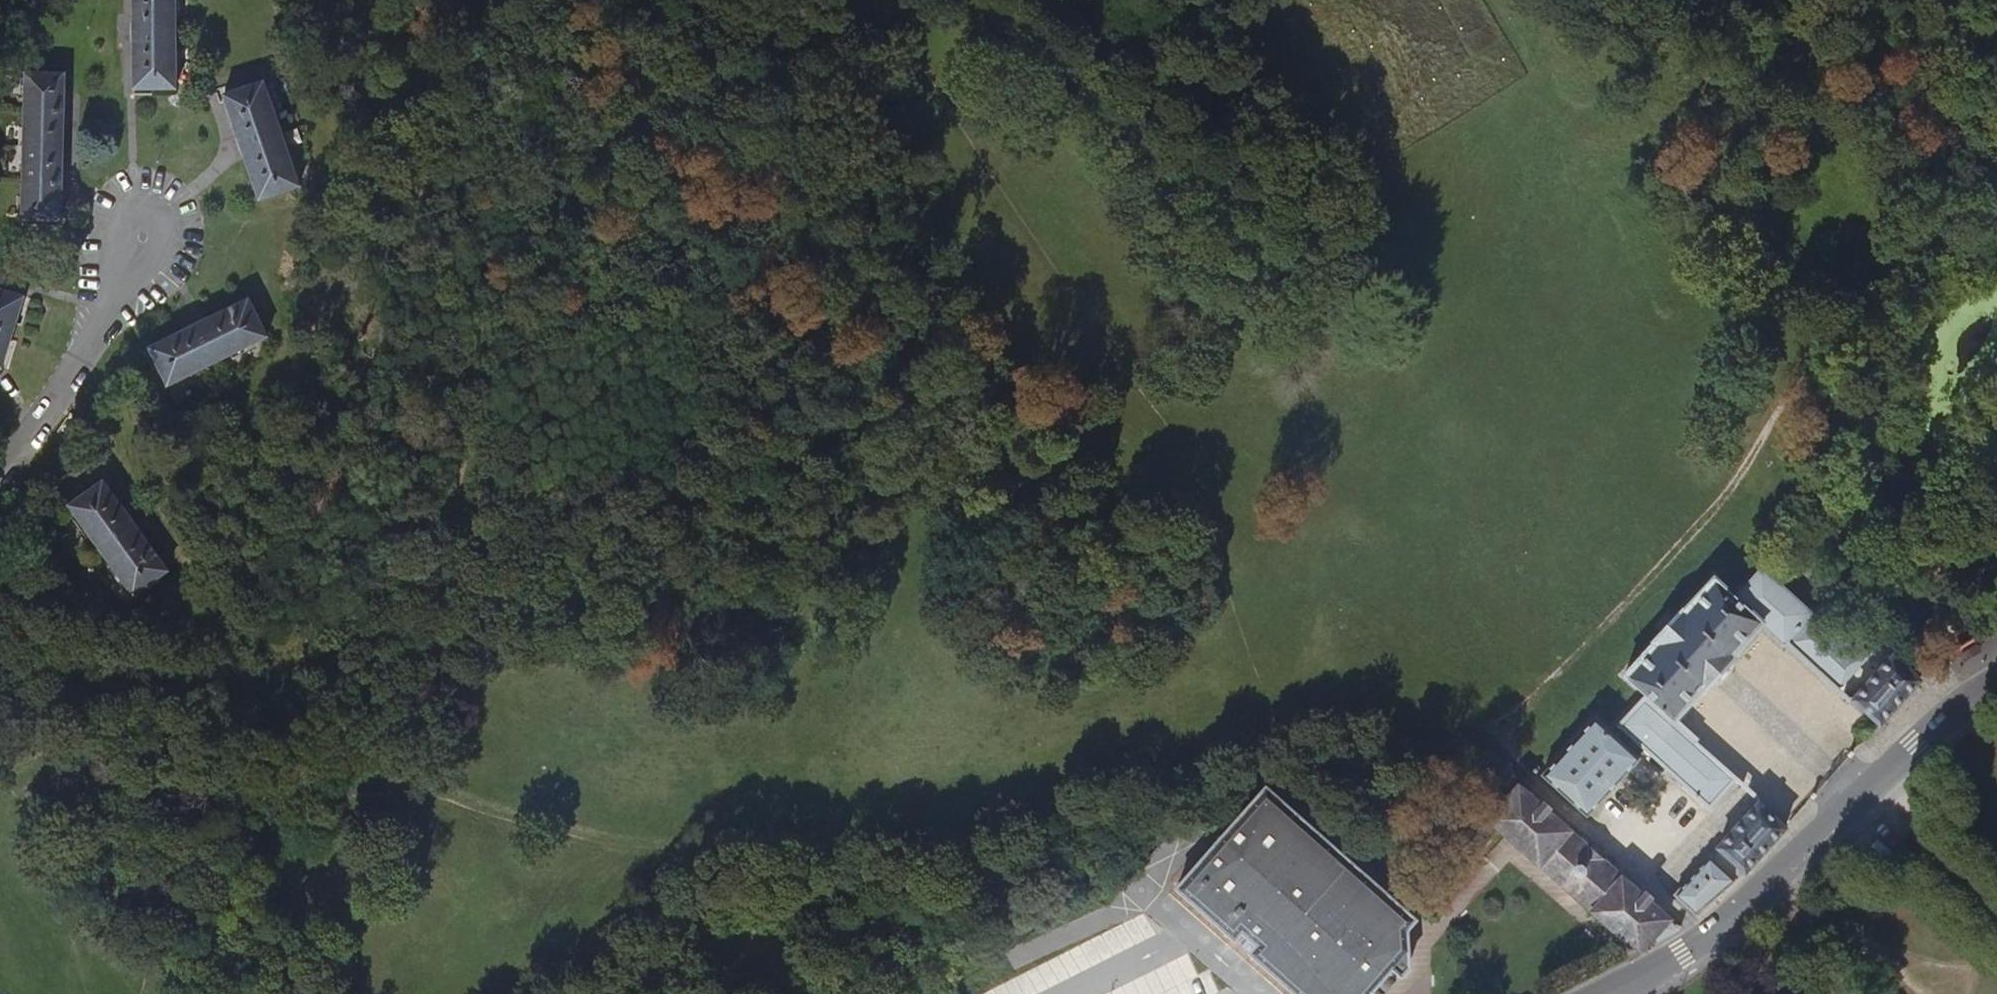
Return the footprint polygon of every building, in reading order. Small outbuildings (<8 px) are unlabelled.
[(175,0),(134,0),(135,87),(176,86),(175,0)] [(63,217),(65,71),(27,71),(25,217),(63,217)] [(300,182),(264,79),(226,93),(262,196),(300,182)] [(23,295),(0,288),(0,365),(2,366),(23,295)] [(169,382),(268,334),(250,298),(151,346),(169,382)] [(167,568),(103,480),(70,504),(134,592),(167,568)] [(1588,815),(1641,757),(1639,755),(1645,748),(1709,807),(1736,778),(1696,741),(1699,738),(1676,717),(1705,686),(1706,687),(1736,655),(1734,654),(1762,623),(1785,644),(1788,641),(1839,688),(1871,653),(1867,650),(1857,641),(1852,647),(1763,566),(1736,595),(1714,576),(1685,608),(1683,607),(1654,641),(1655,642),(1625,675),(1646,694),(1619,723),(1624,728),(1616,736),(1594,716),(1544,771),(1542,774),(1588,815)] [(1880,722),(1921,678),(1894,654),(1854,698),(1880,722)] [(1680,927),(1519,786),(1491,818),(1641,950),(1677,930),(1680,927)] [(1268,787),(1179,888),(1300,993),(1388,993),(1412,966),(1410,928),(1418,918),(1268,787)] [(1747,869),(1786,826),(1759,802),(1718,846),(1719,847),(1711,856),(1710,855),(1675,893),(1696,913),(1747,869)]
